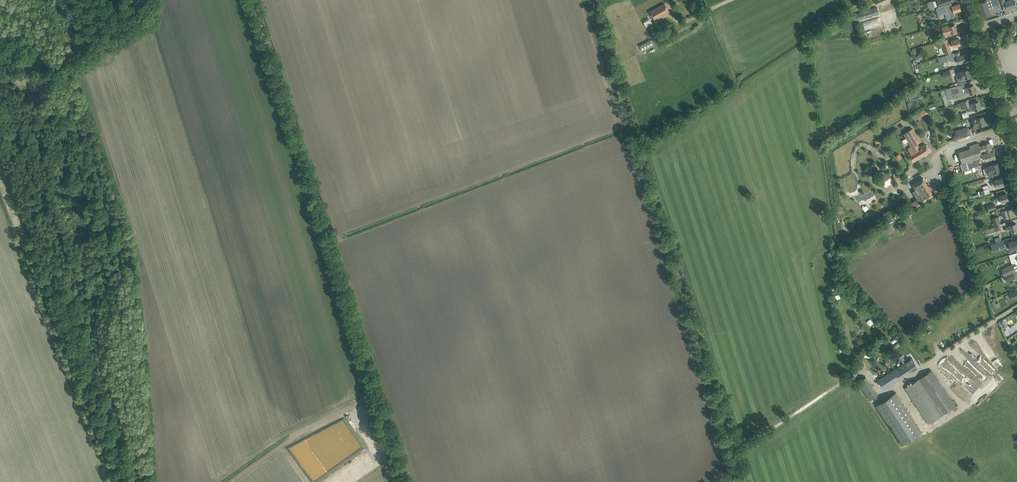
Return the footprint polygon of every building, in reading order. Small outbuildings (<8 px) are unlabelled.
[(978,3),(980,9),(999,3),(999,0),(992,0),(992,1),(987,3),(986,0),(978,3)] [(1002,10),(1007,8),(1007,10),(1011,9),(1011,7),(1016,5),(1015,0),(999,0),(999,3),(1002,10)] [(656,21),(670,13),(665,3),(650,11),(656,21)] [(959,3),(954,5),(952,5),(952,3),(951,3),(939,7),(937,8),(938,14),(941,13),(941,14),(946,13),(948,19),(955,16),(954,12),(961,10),(959,3)] [(999,3),(980,9),(982,16),(1002,10),(999,3)] [(877,6),(855,13),(856,16),(853,17),(854,21),(857,20),(879,14),(877,6)] [(949,25),(942,27),(945,35),(952,33),(949,26),(949,25)] [(940,26),(927,30),(929,37),(942,33),(940,26)] [(947,39),(942,41),(946,54),(951,52),(949,46),(952,45),(953,47),(961,44),(959,38),(948,41),(947,39)] [(952,54),(938,58),(940,63),(953,59),(953,57),(957,56),(959,63),(966,61),(964,54),(960,55),(959,52),(952,54)] [(968,68),(963,70),(959,71),(961,81),(969,78),(969,76),(971,76),(968,68)] [(945,89),(941,90),(945,105),(954,103),(952,98),(964,94),(964,93),(963,88),(962,87),(961,85),(961,83),(958,84),(945,88),(945,89)] [(964,88),(963,88),(964,93),(967,92),(969,91),(970,94),(975,92),(973,85),(968,86),(964,88)] [(978,101),(974,103),(973,103),(971,104),(971,107),(970,107),(968,100),(960,103),(963,109),(967,108),(968,111),(975,109),(975,110),(980,108),(978,101)] [(928,108),(918,112),(920,116),(929,112),(928,108)] [(976,117),(972,119),(974,125),(972,126),(973,129),(979,127),(978,124),(979,126),(985,124),(985,123),(986,122),(985,120),(984,120),(983,116),(977,118),(976,117)] [(913,127),(908,131),(910,134),(912,138),(916,145),(916,144),(921,141),(913,127)] [(961,132),(960,129),(955,131),(957,138),(971,134),(969,129),(961,132)] [(908,141),(911,146),(908,148),(910,152),(908,154),(913,162),(923,156),(918,148),(916,144),(916,145),(912,138),(908,141)] [(971,148),(959,152),(962,163),(961,163),(963,170),(970,168),(975,167),(977,166),(979,165),(978,160),(973,161),(970,162),(970,161),(973,160),(982,157),(981,153),(986,152),(986,153),(994,151),(995,150),(994,148),(992,148),(990,142),(983,145),(983,144),(982,144),(982,145),(979,146),(978,143),(970,146),(970,148),(971,148)] [(930,151),(925,144),(918,148),(923,156),(930,151)] [(986,152),(981,153),(982,157),(984,156),(985,160),(988,159),(991,158),(995,157),(994,151),(986,153),(986,152)] [(999,162),(992,164),(992,165),(986,167),(986,168),(983,169),(986,177),(989,176),(998,174),(997,171),(1000,170),(998,166),(1000,166),(999,162)] [(923,178),(912,185),(923,201),(933,195),(923,178)] [(1002,178),(997,179),(995,180),(995,181),(991,182),(993,186),(996,185),(997,186),(1004,184),(1002,178)] [(979,191),(981,196),(990,192),(987,184),(982,186),(983,189),(979,191)] [(1000,196),(996,197),(997,200),(998,204),(1002,203),(1002,201),(1009,199),(1007,193),(999,195),(1000,196)] [(1004,206),(999,207),(996,208),(997,213),(1002,211),(1004,217),(1007,216),(1008,217),(1013,215),(1011,208),(1006,210),(1006,209),(1005,209),(1004,206)] [(998,216),(992,218),(994,225),(1000,223),(998,216)] [(894,222),(892,217),(880,224),(883,229),(888,226),(887,226),(894,222)] [(1011,224),(1009,225),(1010,226),(1006,228),(1007,231),(1011,230),(1012,233),(1016,231),(1016,227),(1016,223),(1011,224)] [(999,226),(984,230),(986,235),(989,234),(989,235),(1001,231),(999,226)] [(1008,242),(1010,249),(1016,247),(1016,239),(1008,242)] [(997,242),(991,244),(993,252),(1000,249),(997,242)] [(1001,268),(1004,275),(1013,272),(1015,271),(1014,266),(1012,263),(1001,268)] [(1013,272),(1004,275),(1007,281),(1016,277),(1013,272)] [(1005,295),(1008,301),(1012,299),(1016,297),(1016,292),(1016,290),(1009,293),(1010,293),(1005,295)] [(912,357),(903,362),(910,372),(918,367),(912,357)] [(894,368),(878,379),(885,389),(909,373),(910,372),(903,362),(894,368)] [(955,405),(932,370),(905,388),(928,423),(955,405)] [(870,400),(877,396),(868,380),(861,384),(870,400)] [(902,445),(922,432),(896,392),(876,405),(902,445)] [(304,458),(309,455),(300,454),(297,456),(306,472),(307,466),(303,466),(304,462),(306,461),(304,458)]
